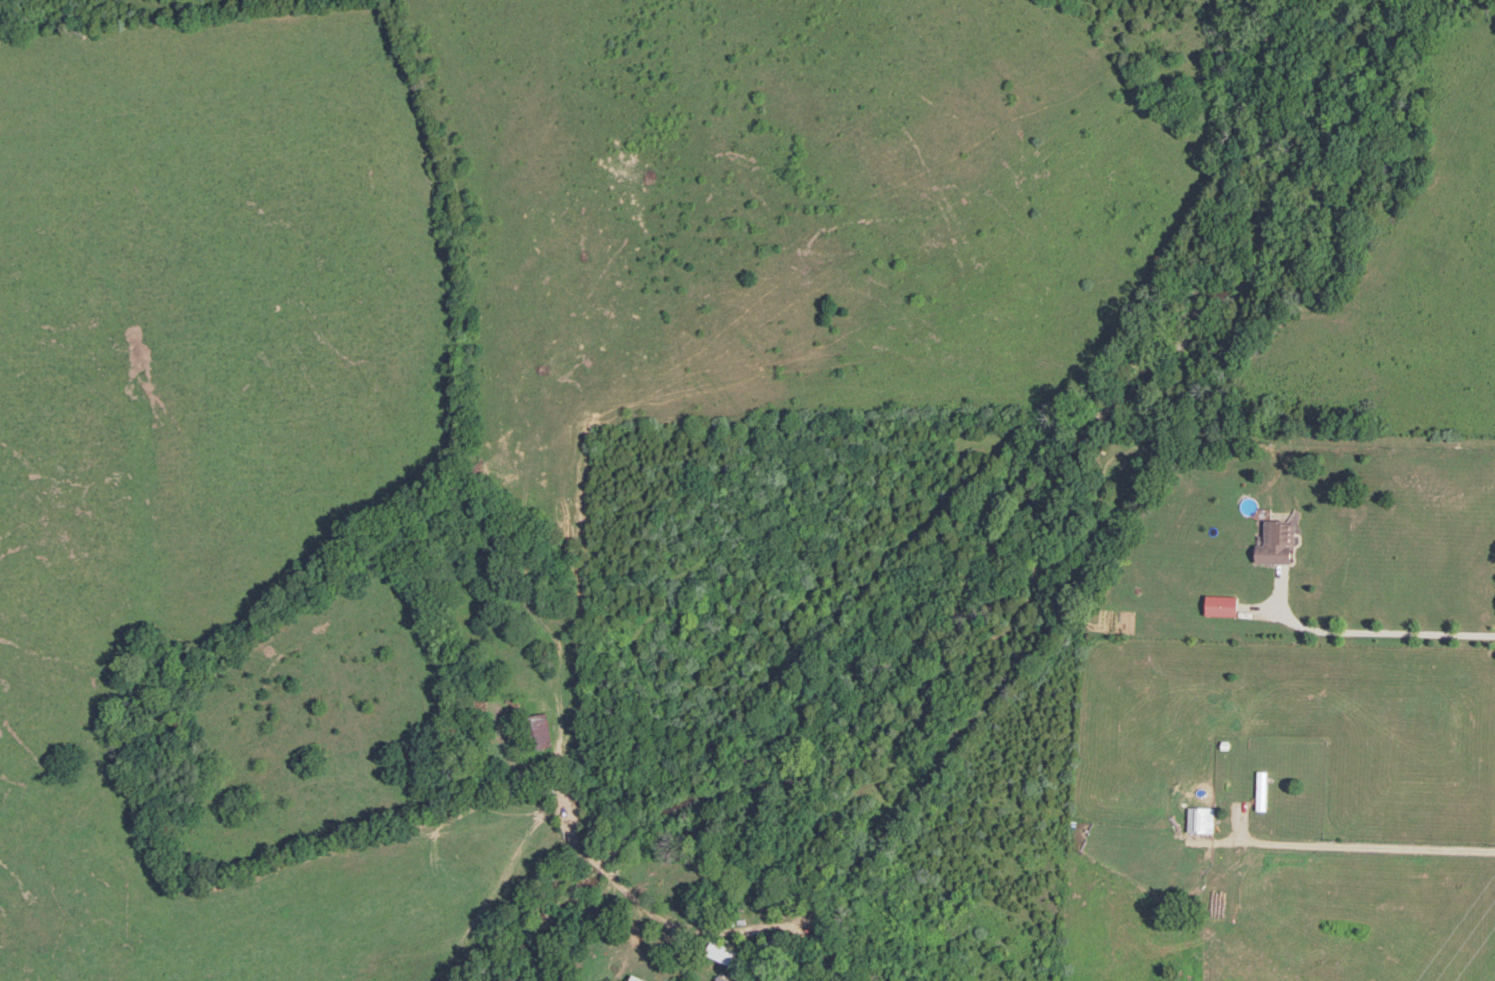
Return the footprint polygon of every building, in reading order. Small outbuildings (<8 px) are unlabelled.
[(1295,563),(1297,521),(1267,520),(1267,544),(1257,544),(1257,562),(1295,563)] [(526,717),(535,750),(553,745),(545,712),(526,717)] [(1265,770),(1254,770),(1254,810),(1265,810),(1265,770)] [(1213,806),(1188,806),(1188,832),(1213,832),(1213,806)] [(732,965),(740,950),(716,939),(709,954),(732,965)] [(634,972),(630,980),(653,980),(634,972)]
